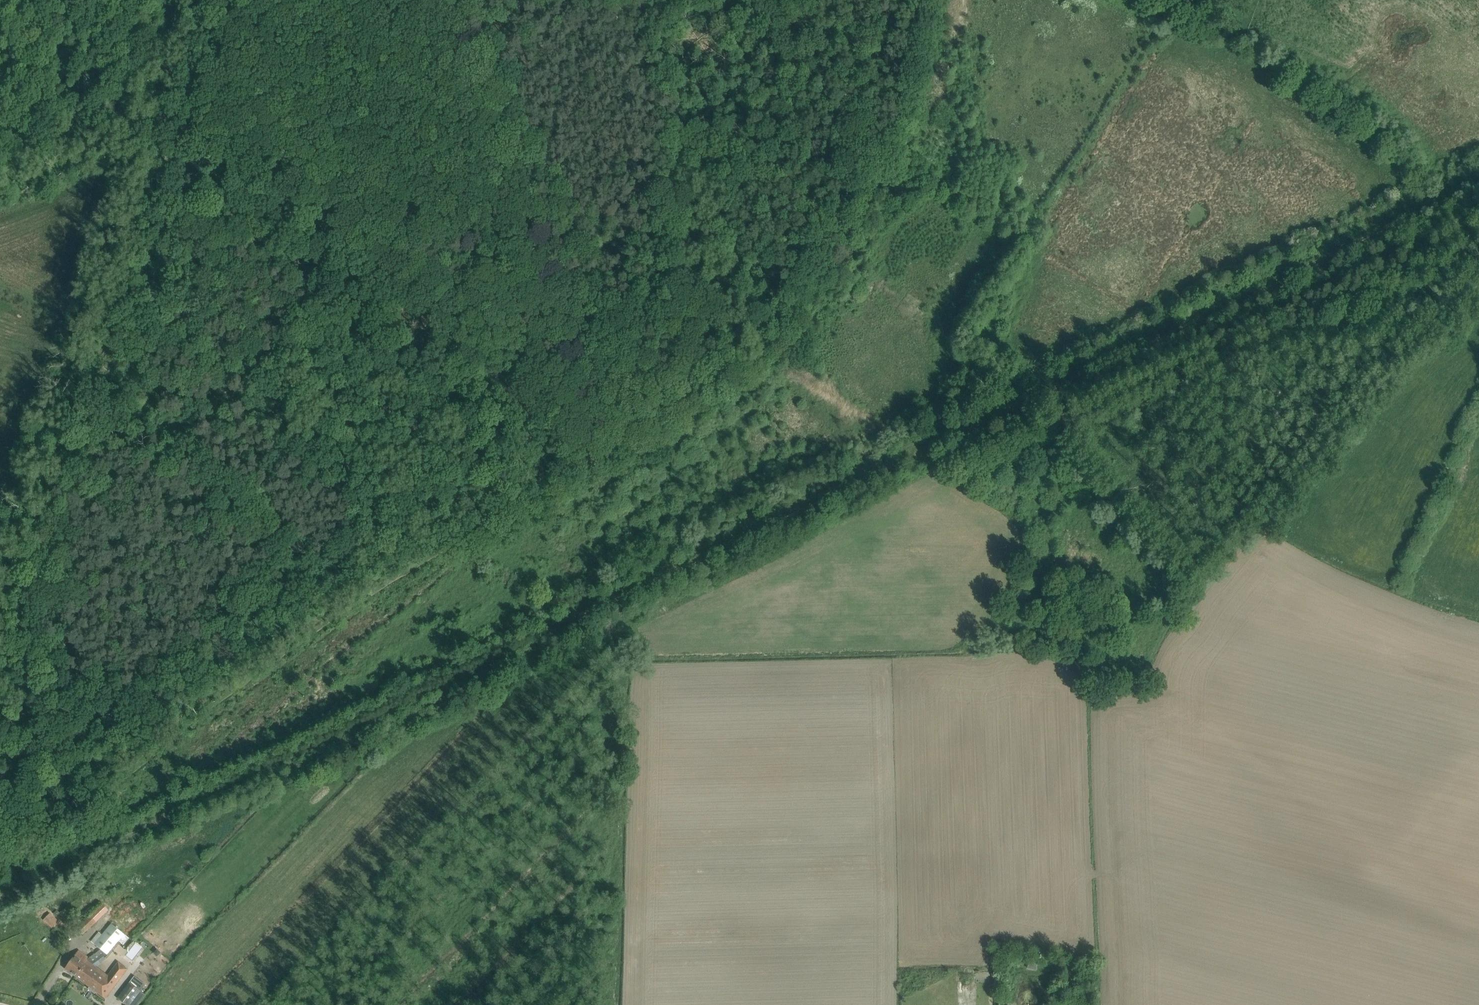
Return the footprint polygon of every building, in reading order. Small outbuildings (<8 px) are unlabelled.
[(1265,366),(1256,369),(1258,375),(1267,372),(1265,366)] [(83,934),(109,909),(103,903),(77,928),(83,934)] [(52,914),(46,921),(50,925),(56,918),(52,914)] [(108,953),(125,933),(112,923),(103,934),(95,943),(102,949),(108,953)] [(87,960),(89,958),(79,950),(75,955),(71,960),(65,968),(77,976),(83,968),(87,971),(92,964),(87,960)] [(159,978),(167,966),(161,961),(152,973),(159,978)] [(83,968),(77,976),(90,986),(89,988),(95,993),(96,991),(106,998),(112,990),(126,970),(117,963),(108,976),(92,965),(92,964),(87,971),(83,968)] [(141,990),(129,982),(117,998),(127,1004),(137,1004),(145,993),(141,990)]
